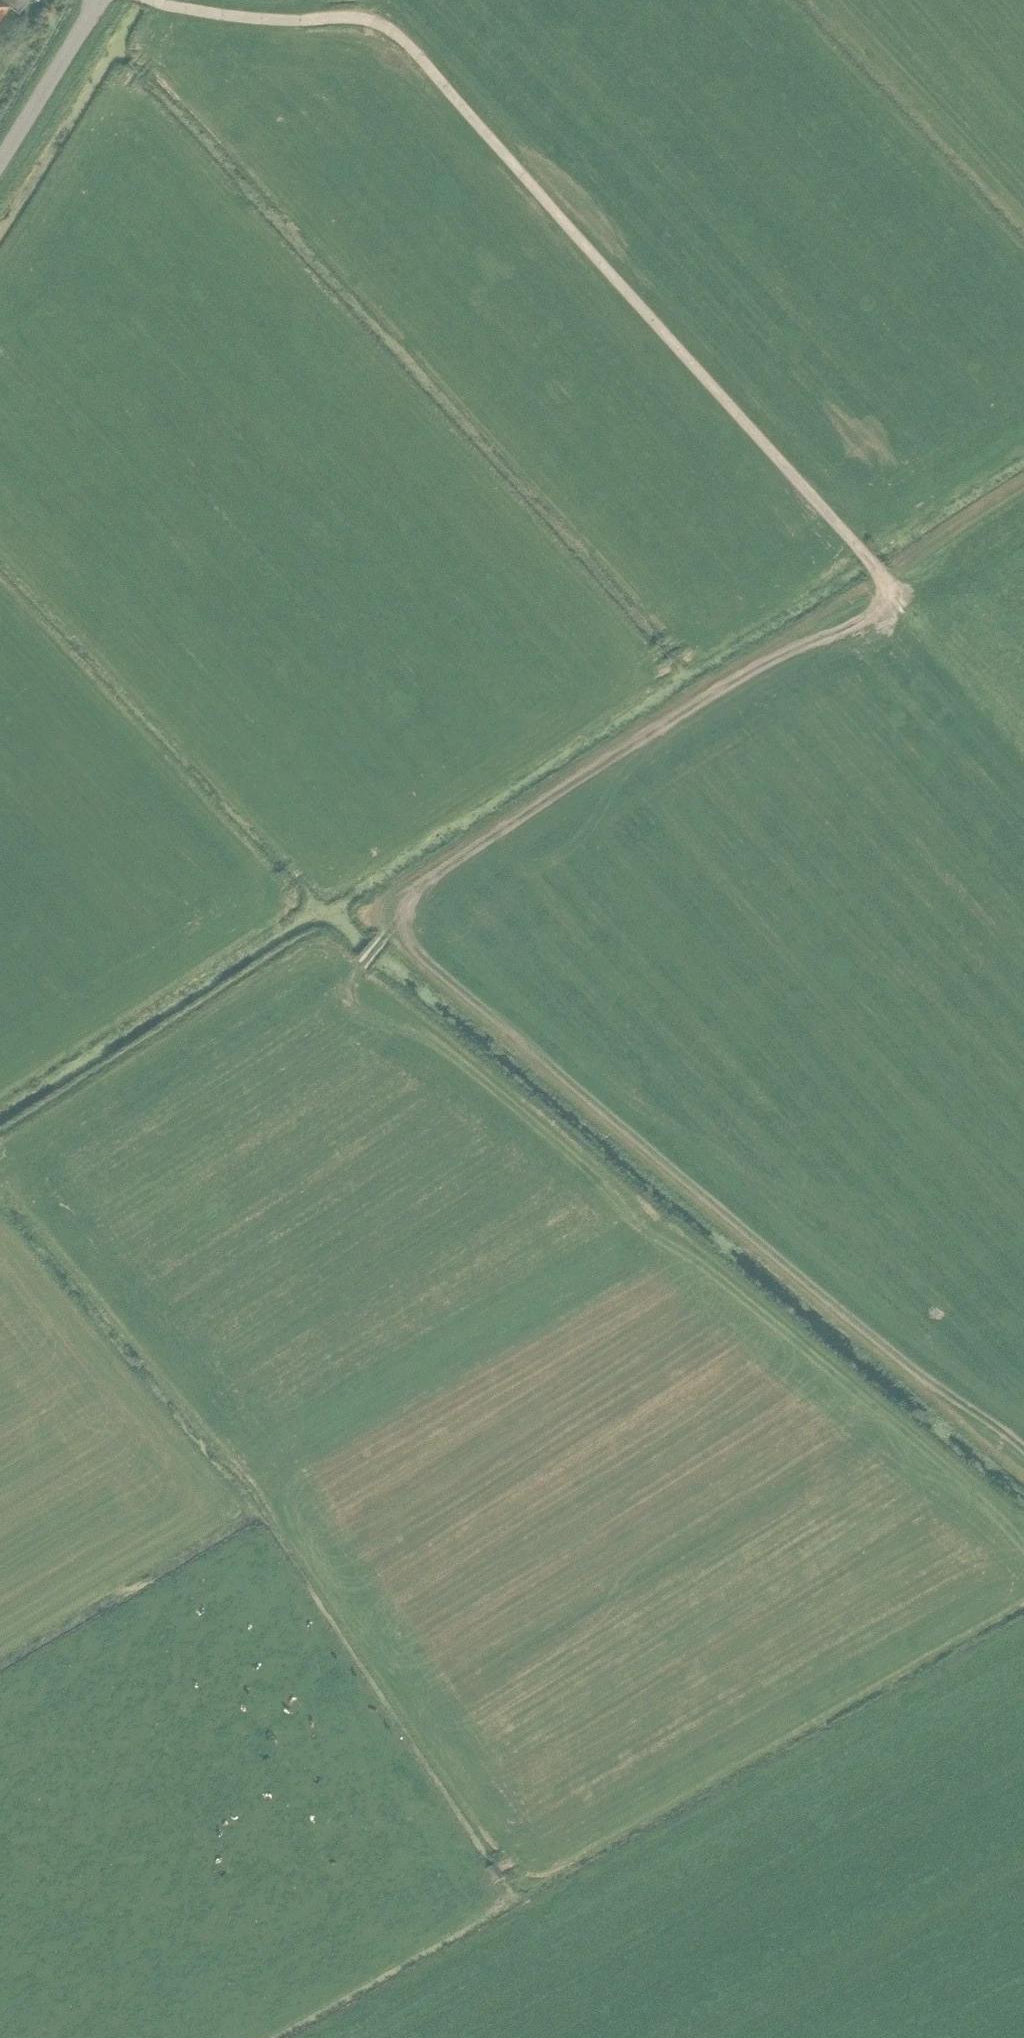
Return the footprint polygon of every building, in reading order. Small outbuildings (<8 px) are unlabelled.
[(20,12),(29,0),(0,0),(0,21),(12,6),(20,12)]
